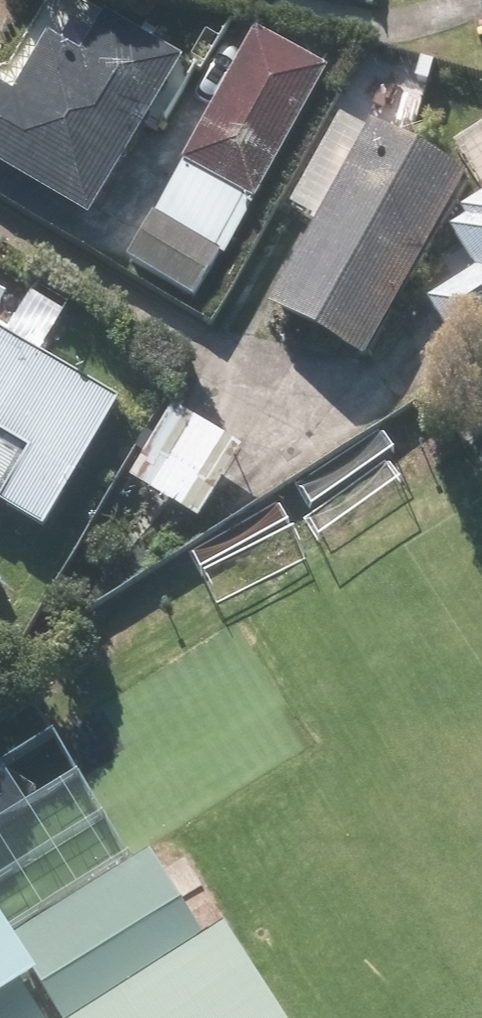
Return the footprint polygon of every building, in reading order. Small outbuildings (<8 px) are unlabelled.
[(474,35),(481,34),(481,0),(472,0),(474,35)] [(105,21),(79,65),(42,43),(10,99),(0,93),(0,175),(86,226),(181,67),(105,21)] [(326,73),(252,32),(122,263),(196,304),(326,73)] [(459,184),(368,135),(331,115),(280,211),(316,230),(268,320),(359,369),(459,184)] [(444,225),(470,266),(419,299),(451,349),(481,329),(481,200),(444,225)] [(47,538),(121,406),(7,342),(33,295),(0,277),(0,511),(47,538)] [(170,408),(124,487),(197,530),(244,451),(170,408)] [(6,928),(62,1017),(113,1017),(204,962),(134,849),(6,928)] [(37,1000),(0,941),(0,1017),(9,1017),(37,1000)] [(235,958),(139,1017),(273,1017),(235,958)]
